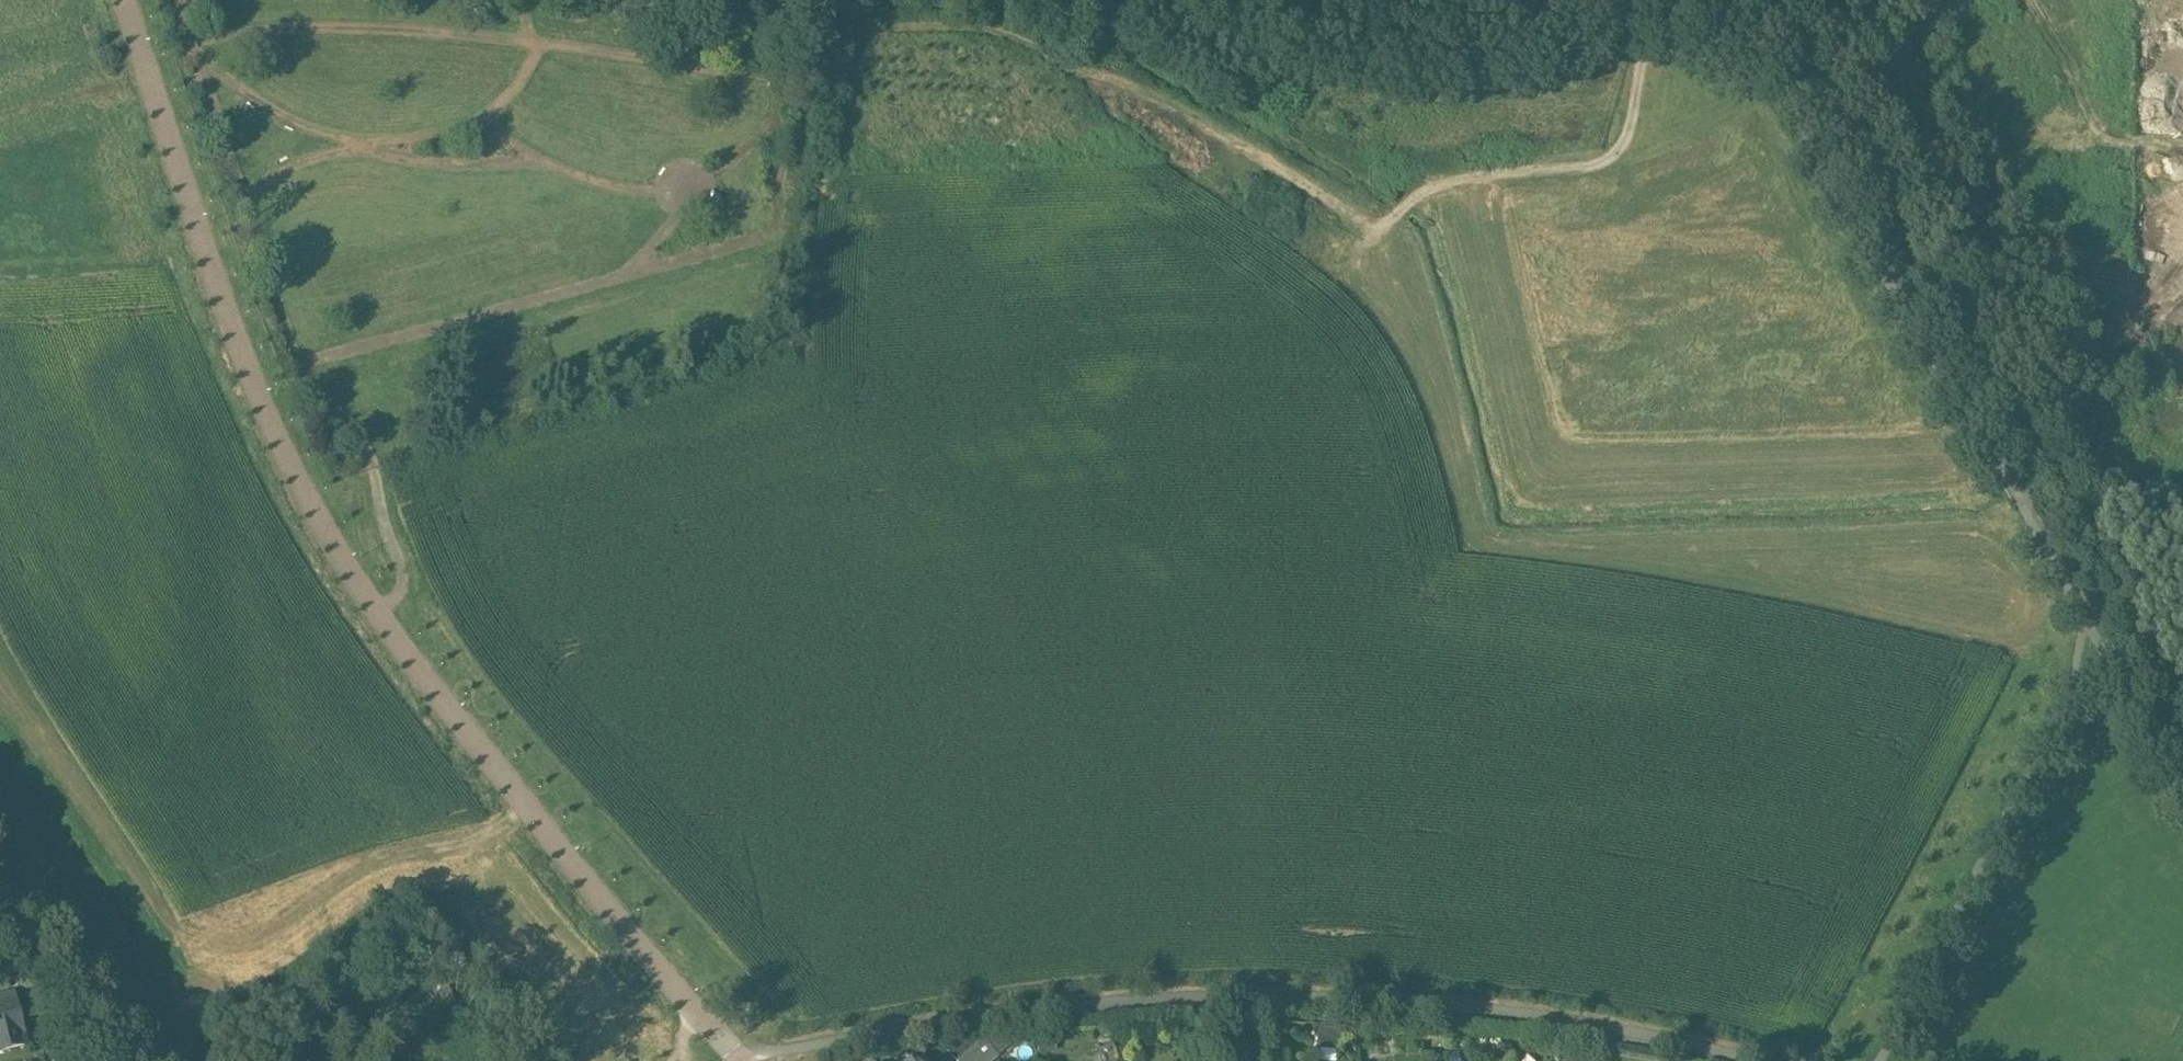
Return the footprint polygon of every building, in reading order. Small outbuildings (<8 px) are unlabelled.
[(0,997),(0,1041),(2,1050),(26,1044),(13,993),(0,997)] [(1342,1028),(1319,1027),(1319,1041),(1342,1042),(1342,1028)] [(948,1044),(963,1060),(989,1060),(1013,1041),(1008,1036),(948,1044)]
